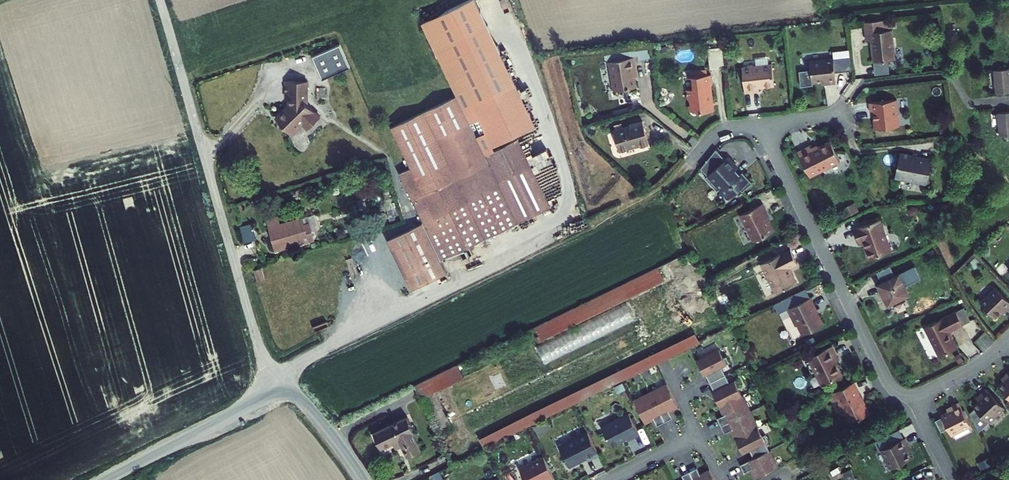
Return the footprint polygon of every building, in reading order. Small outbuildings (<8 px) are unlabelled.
[(433,43),(446,70),(498,45),(484,18),(433,43)] [(862,22),(863,32),(864,40),(867,40),(869,62),(892,60),(889,30),(888,30),(887,19),(862,22)] [(348,67),(339,44),(311,56),(320,79),(348,67)] [(651,56),(650,44),(632,46),(633,58),(651,56)] [(518,86),(498,45),(446,70),(457,93),(470,120),(481,114),(477,106),(518,86)] [(725,68),(723,48),(708,50),(710,70),(725,68)] [(832,58),(834,81),(846,80),(843,51),(829,53),(830,58),(832,58)] [(632,58),(608,60),(611,90),(634,88),(632,71),(633,71),(632,58)] [(830,58),(808,61),(810,83),(826,81),(826,83),(834,82),(834,81),(832,58),(830,58)] [(744,67),(740,68),(742,92),(756,91),(756,88),(771,87),(769,63),(753,66),(750,63),(745,63),(744,67)] [(992,70),(994,93),(1008,92),(1008,68),(992,70)] [(710,75),(694,77),(695,88),(688,89),(688,97),(692,104),(689,104),(689,112),(691,114),(699,114),(699,111),(711,110),(709,88),(712,88),(710,75)] [(303,81),(280,81),(280,95),(286,95),(286,102),(272,117),(288,133),(299,122),(305,128),(317,115),(303,101),(303,81)] [(538,126),(518,86),(477,106),(481,114),(497,146),(520,135),(538,126)] [(457,93),(390,125),(410,166),(398,171),(423,221),(441,258),(553,203),(520,135),(497,146),(486,152),(470,120),(457,93)] [(893,105),(865,107),(866,119),(871,119),(872,135),(896,133),(893,105)] [(996,113),(998,136),(1008,135),(1008,112),(996,113)] [(633,122),(617,127),(622,146),(643,140),(643,142),(653,140),(646,116),(632,120),(633,122)] [(807,144),(795,150),(808,174),(837,160),(826,139),(809,148),(807,144)] [(535,149),(545,171),(554,166),(561,163),(551,141),(535,149)] [(723,157),(714,147),(699,165),(706,173),(703,175),(715,188),(717,186),(726,196),(738,186),(740,189),(750,181),(740,170),(738,172),(734,167),(735,166),(726,155),(723,157)] [(925,157),(893,150),(888,175),(920,182),(925,157)] [(686,200),(680,203),(684,212),(691,208),(686,200)] [(762,201),(739,212),(747,228),(771,226),(769,220),(766,221),(764,216),(768,214),(762,201)] [(889,250),(878,218),(852,227),(857,242),(861,240),(866,258),(889,250)] [(305,221),(264,233),(268,248),(305,237),(308,232),(305,221)] [(387,238),(412,288),(447,271),(441,258),(423,221),(387,238)] [(250,225),(236,230),(240,241),(254,237),(250,225)] [(773,230),(771,226),(747,228),(753,239),(773,230)] [(788,247),(759,262),(772,289),(794,279),(787,265),(795,261),(788,247)] [(885,266),(875,271),(879,280),(877,281),(880,286),(878,288),(886,304),(891,301),(892,305),(902,300),(901,297),(905,295),(895,274),(890,276),(885,266)] [(1008,304),(1008,303),(992,286),(977,301),(991,316),(1001,306),(1004,309),(1008,304)] [(808,296),(785,307),(793,325),(798,323),(801,332),(821,323),(808,296)] [(958,308),(951,312),(957,326),(965,322),(958,308)] [(951,312),(919,328),(933,358),(951,349),(943,332),(957,326),(951,312)] [(696,341),(691,332),(476,438),(481,447),(696,341)] [(828,343),(806,354),(820,382),(837,373),(830,358),(835,356),(828,343)] [(721,356),(717,347),(695,358),(698,366),(700,365),(715,397),(714,397),(722,413),(715,417),(722,432),(729,428),(737,444),(738,443),(742,451),(747,448),(751,456),(738,463),(742,471),(749,468),(753,477),(775,466),(763,440),(766,439),(763,432),(760,434),(736,385),(739,384),(736,377),(727,381),(719,365),(727,361),(724,354),(721,356)] [(460,377),(454,363),(410,384),(417,398),(460,377)] [(1003,370),(1006,373),(997,382),(1008,395),(1008,365),(1003,370)] [(849,380),(825,392),(829,400),(834,398),(846,421),(867,411),(862,401),(860,402),(849,380)] [(675,406),(664,383),(631,400),(642,422),(651,418),(654,425),(670,417),(666,410),(675,406)] [(987,418),(1002,403),(984,384),(978,390),(981,393),(971,402),(987,418)] [(968,421),(957,397),(949,401),(951,405),(939,410),(940,412),(942,417),(935,420),(939,427),(945,424),(949,431),(968,421)] [(636,433),(626,412),(599,425),(609,445),(617,441),(618,439),(623,437),(624,438),(624,439),(625,439),(626,439),(636,433)] [(942,417),(940,412),(933,416),(935,420),(942,417)] [(403,415),(370,431),(372,437),(406,420),(403,415)] [(411,429),(406,420),(372,437),(377,445),(388,440),(391,445),(398,442),(404,453),(417,446),(409,430),(411,429)] [(596,454),(585,431),(556,445),(566,466),(578,460),(578,459),(583,456),(585,459),(596,454)] [(888,464),(907,455),(902,443),(905,442),(901,434),(878,446),(888,464)] [(541,455),(516,467),(523,479),(539,479),(550,475),(541,455)] [(693,465),(678,473),(681,479),(680,479),(712,479),(706,468),(697,472),(693,465)]
